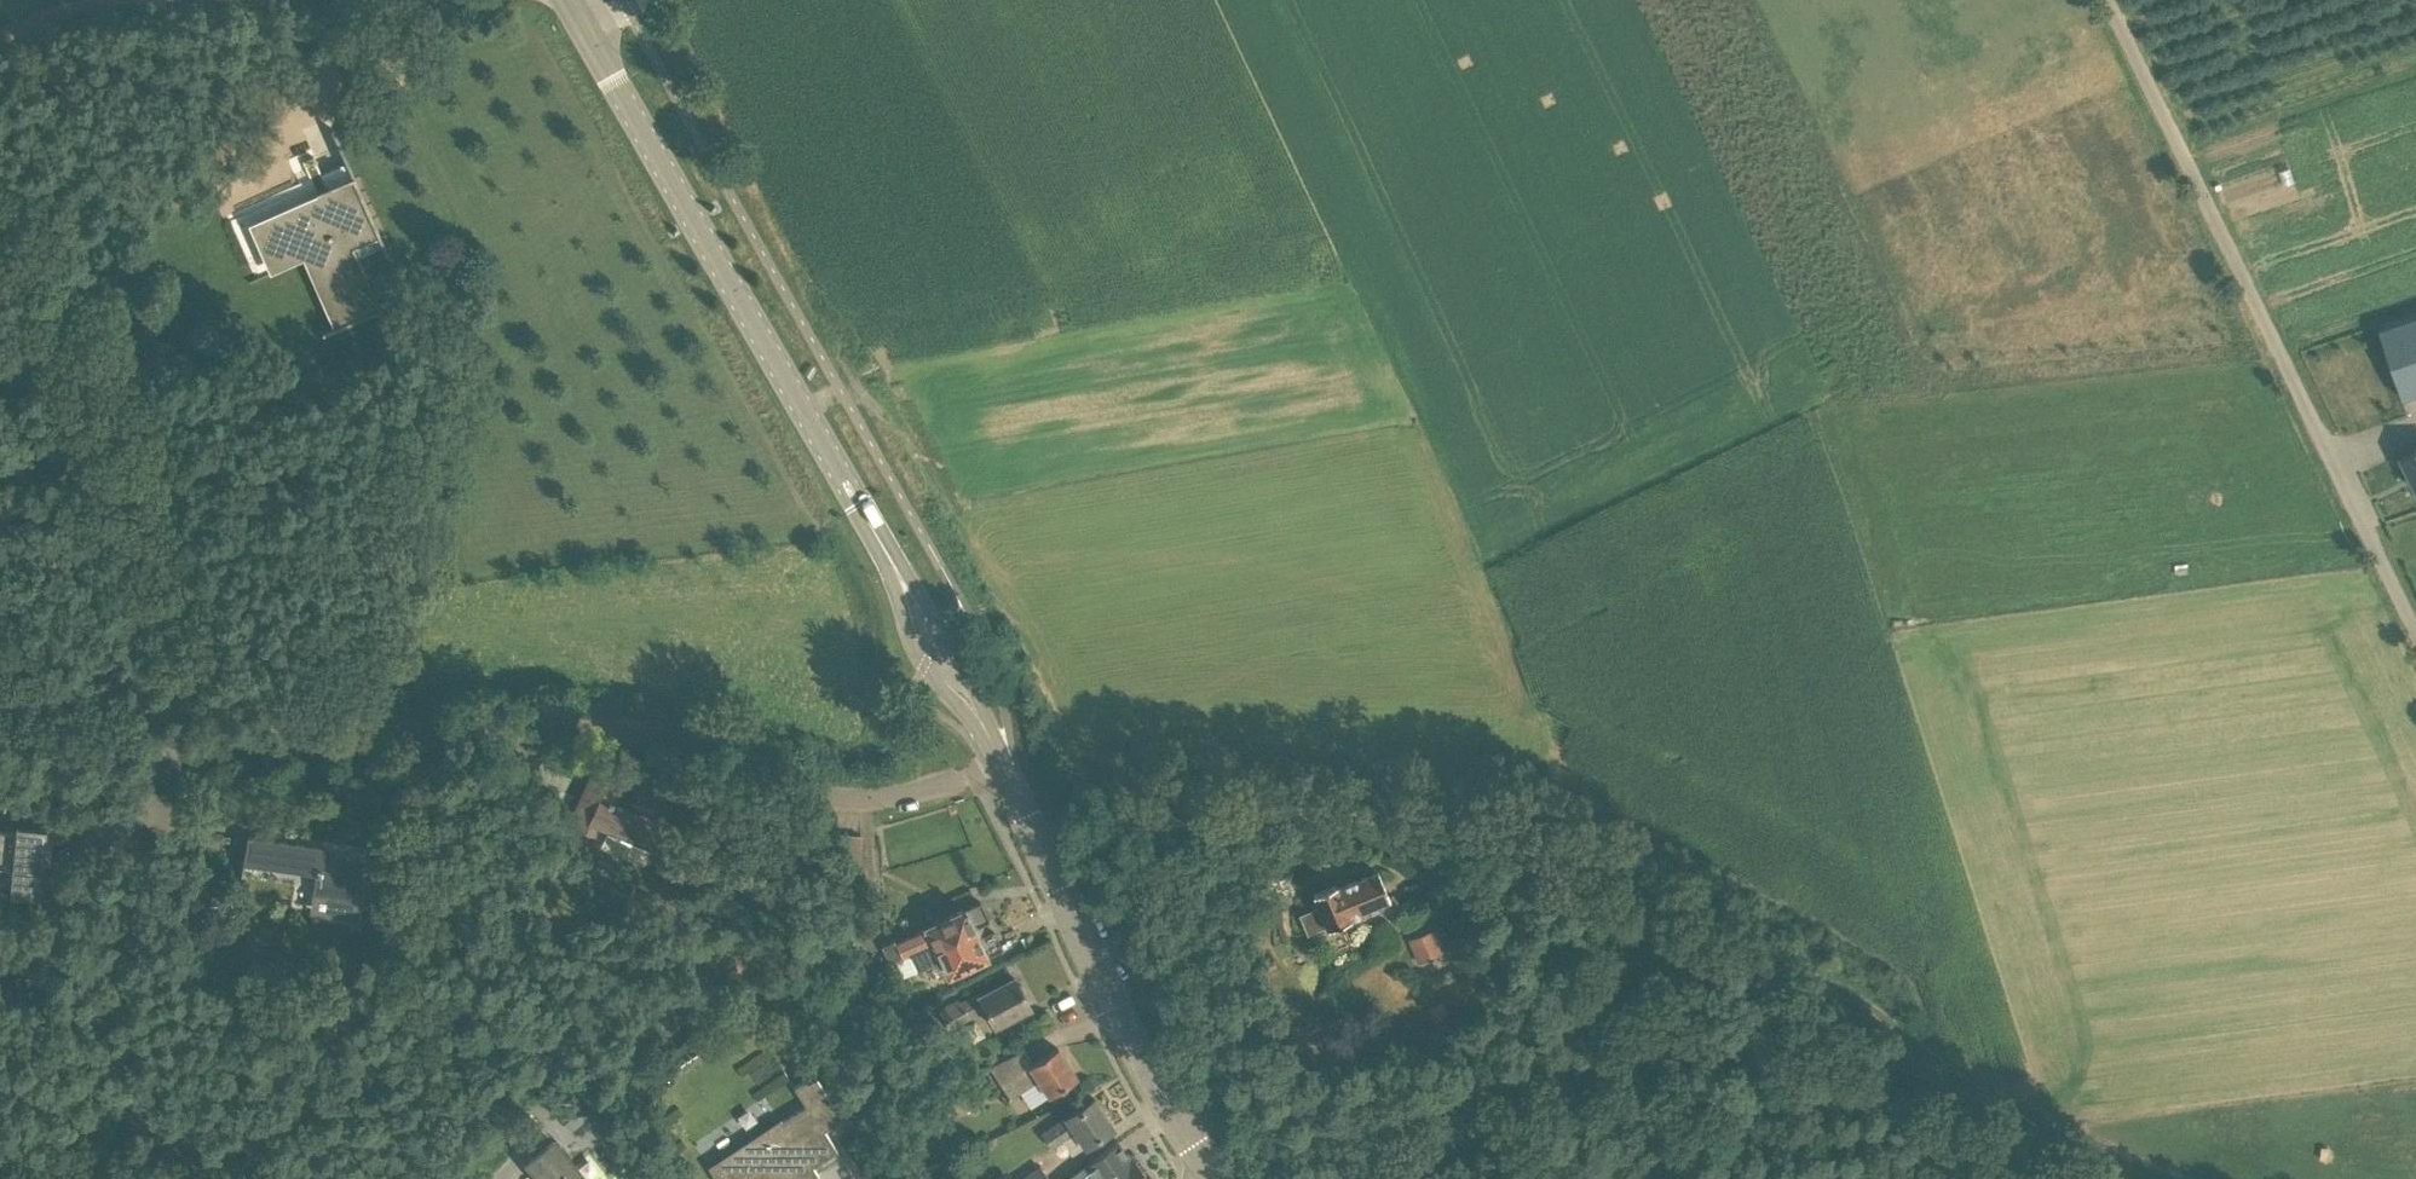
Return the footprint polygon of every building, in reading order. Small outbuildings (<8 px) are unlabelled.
[(312,246),(328,283),(346,323),(323,333),(324,334),(346,325),(382,309),(367,276),(352,243),(377,232),(379,231),(355,176),(353,177),(317,193),(320,199),(264,223),(265,225),(272,222),(287,257),(312,246)] [(2383,334),(2404,400),(2415,396),(2415,316),(2381,328),(2383,334)] [(2402,456),(2415,484),(2415,449),(2402,456)] [(667,812),(633,797),(627,810),(614,804),(615,802),(613,801),(618,787),(591,776),(571,825),(594,835),(598,826),(609,831),(650,849),(661,825),(667,812)] [(0,831),(0,859),(12,860),(9,892),(41,895),(46,835),(0,831)] [(861,866),(862,836),(827,834),(826,864),(861,866)] [(366,862),(321,854),(322,850),(248,837),(244,862),(316,873),(313,892),(360,899),(366,862)] [(1388,922),(1403,910),(1393,895),(1392,896),(1389,897),(1383,882),(1378,871),(1337,888),(1336,885),(1314,894),(1319,907),(1301,915),(1308,933),(1327,925),(1328,929),(1350,920),(1350,919),(1363,913),(1370,929),(1388,922)] [(214,919),(218,901),(202,898),(198,916),(214,919)] [(981,928),(980,926),(989,921),(990,920),(990,919),(981,901),(927,927),(927,928),(925,929),(924,928),(922,929),(923,930),(897,943),(895,940),(883,945),(890,962),(898,958),(897,955),(907,950),(907,949),(932,937),(935,942),(953,935),(955,939),(981,928)] [(897,955),(898,958),(905,973),(916,968),(940,956),(950,976),(1004,949),(995,930),(994,930),(993,930),(984,934),(981,928),(955,939),(953,935),(935,942),(932,937),(907,949),(907,950),(897,955)] [(1434,930),(1410,940),(1419,963),(1444,953),(1434,930)] [(1015,977),(982,995),(982,993),(962,1004),(941,1014),(949,1029),(970,1018),(988,1008),(997,1025),(1031,1007),(1015,977)] [(687,1019),(694,1019),(701,1019),(702,1000),(694,1000),(687,1000),(687,1019)] [(1443,1002),(1428,1011),(1437,1025),(1451,1017),(1443,1002)] [(1058,1047),(1034,1063),(1026,1050),(990,1067),(1011,1098),(1039,1079),(1050,1095),(1078,1076),(1058,1047)] [(843,1118),(817,1076),(796,1090),(807,1106),(783,1122),(790,1133),(732,1171),(725,1160),(711,1169),(717,1178),(791,1178),(792,1178),(811,1178),(819,1174),(810,1161),(816,1157),(818,1160),(837,1148),(825,1129),(843,1118)] [(1113,1127),(1110,1123),(1112,1122),(1106,1114),(1104,1115),(1093,1099),(1043,1133),(1053,1147),(1077,1132),(1086,1145),(1113,1127)] [(952,1125),(945,1110),(931,1117),(939,1132),(952,1125)] [(510,1140),(529,1126),(521,1115),(502,1129),(510,1140)] [(1132,1156),(1131,1158),(1118,1140),(1087,1163),(1099,1178),(1149,1178),(1132,1156)] [(529,1161),(544,1178),(584,1178),(553,1142),(529,1161)] [(1040,1165),(1021,1178),(1050,1178),(1040,1165)]
